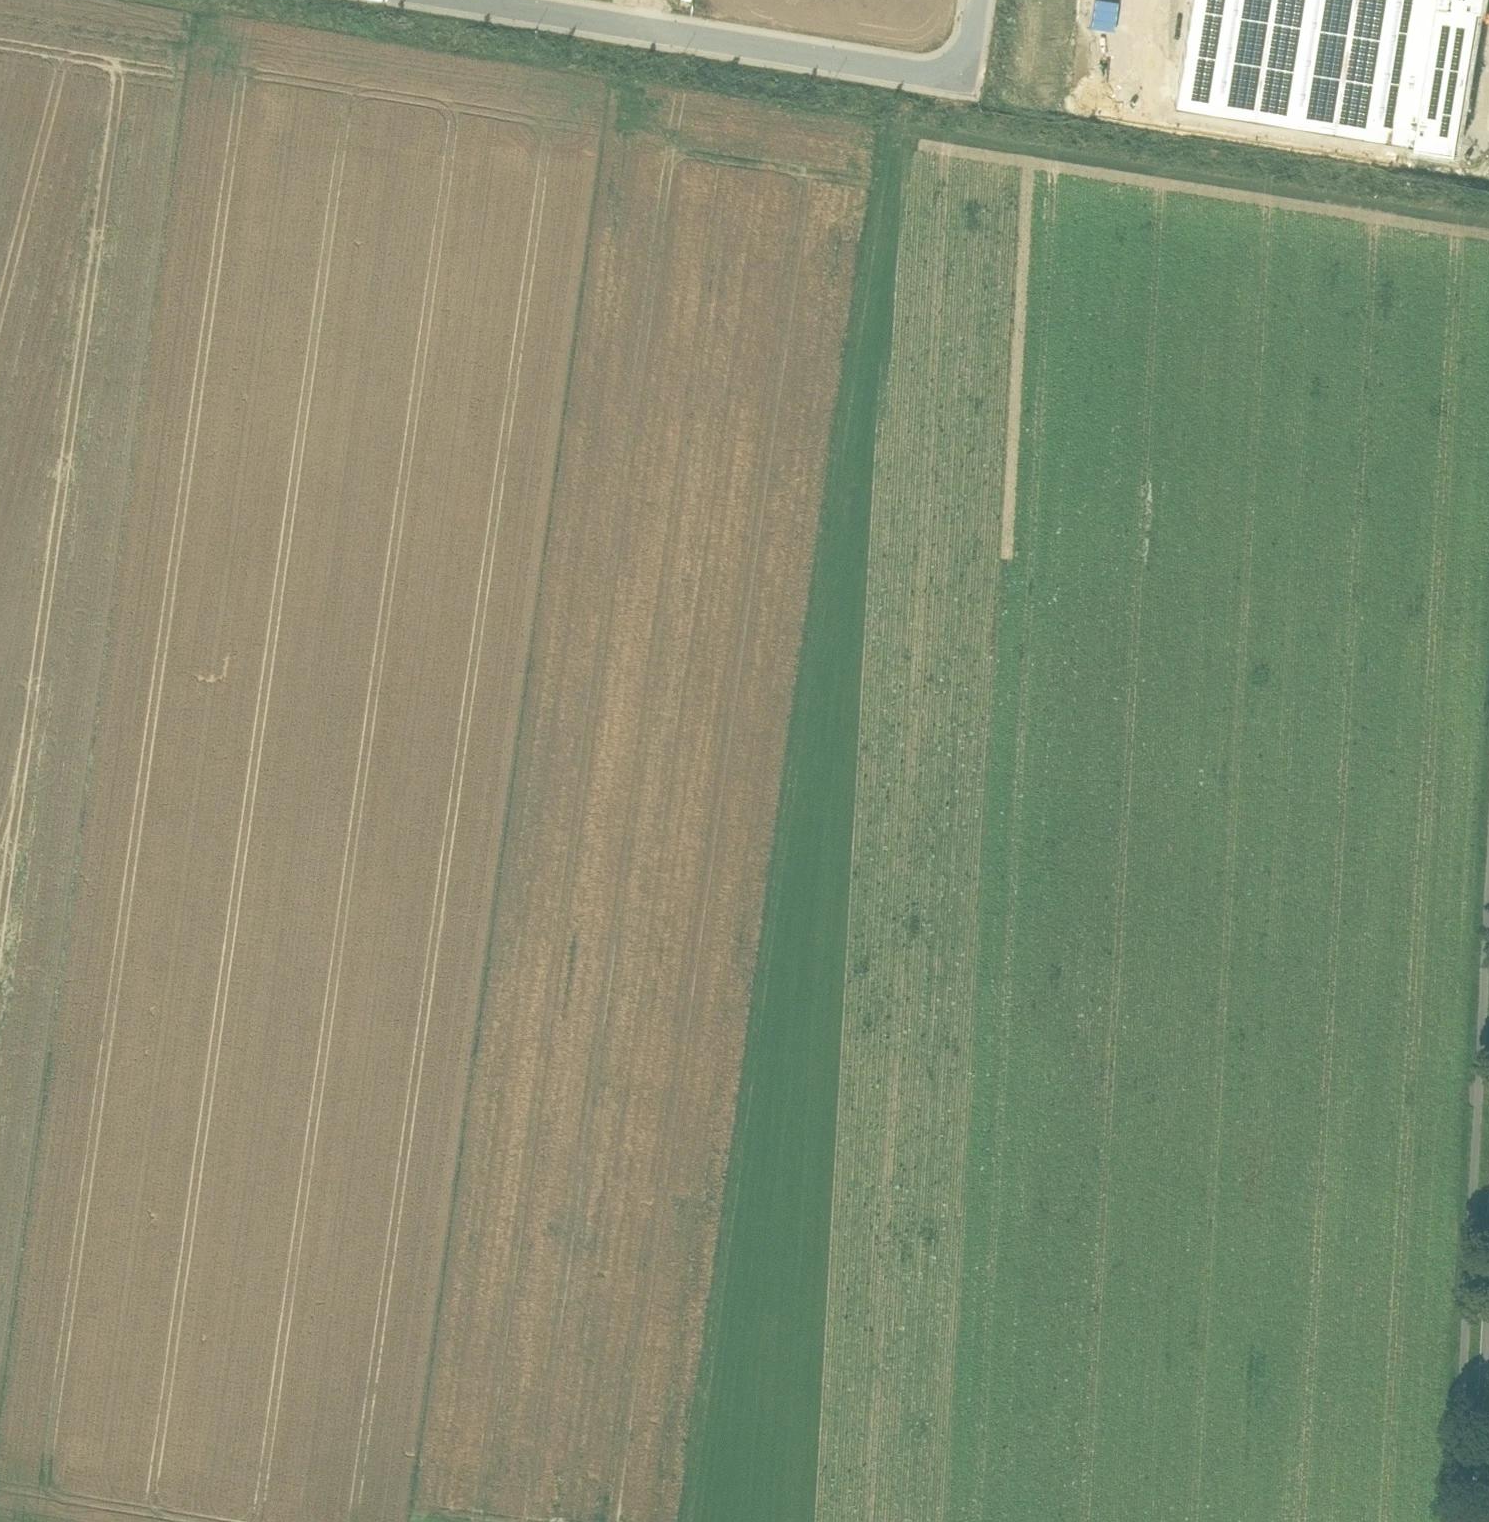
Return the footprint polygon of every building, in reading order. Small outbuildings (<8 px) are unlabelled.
[(1173,98),(1451,146),(1476,0),(1190,0),(1173,98)]
